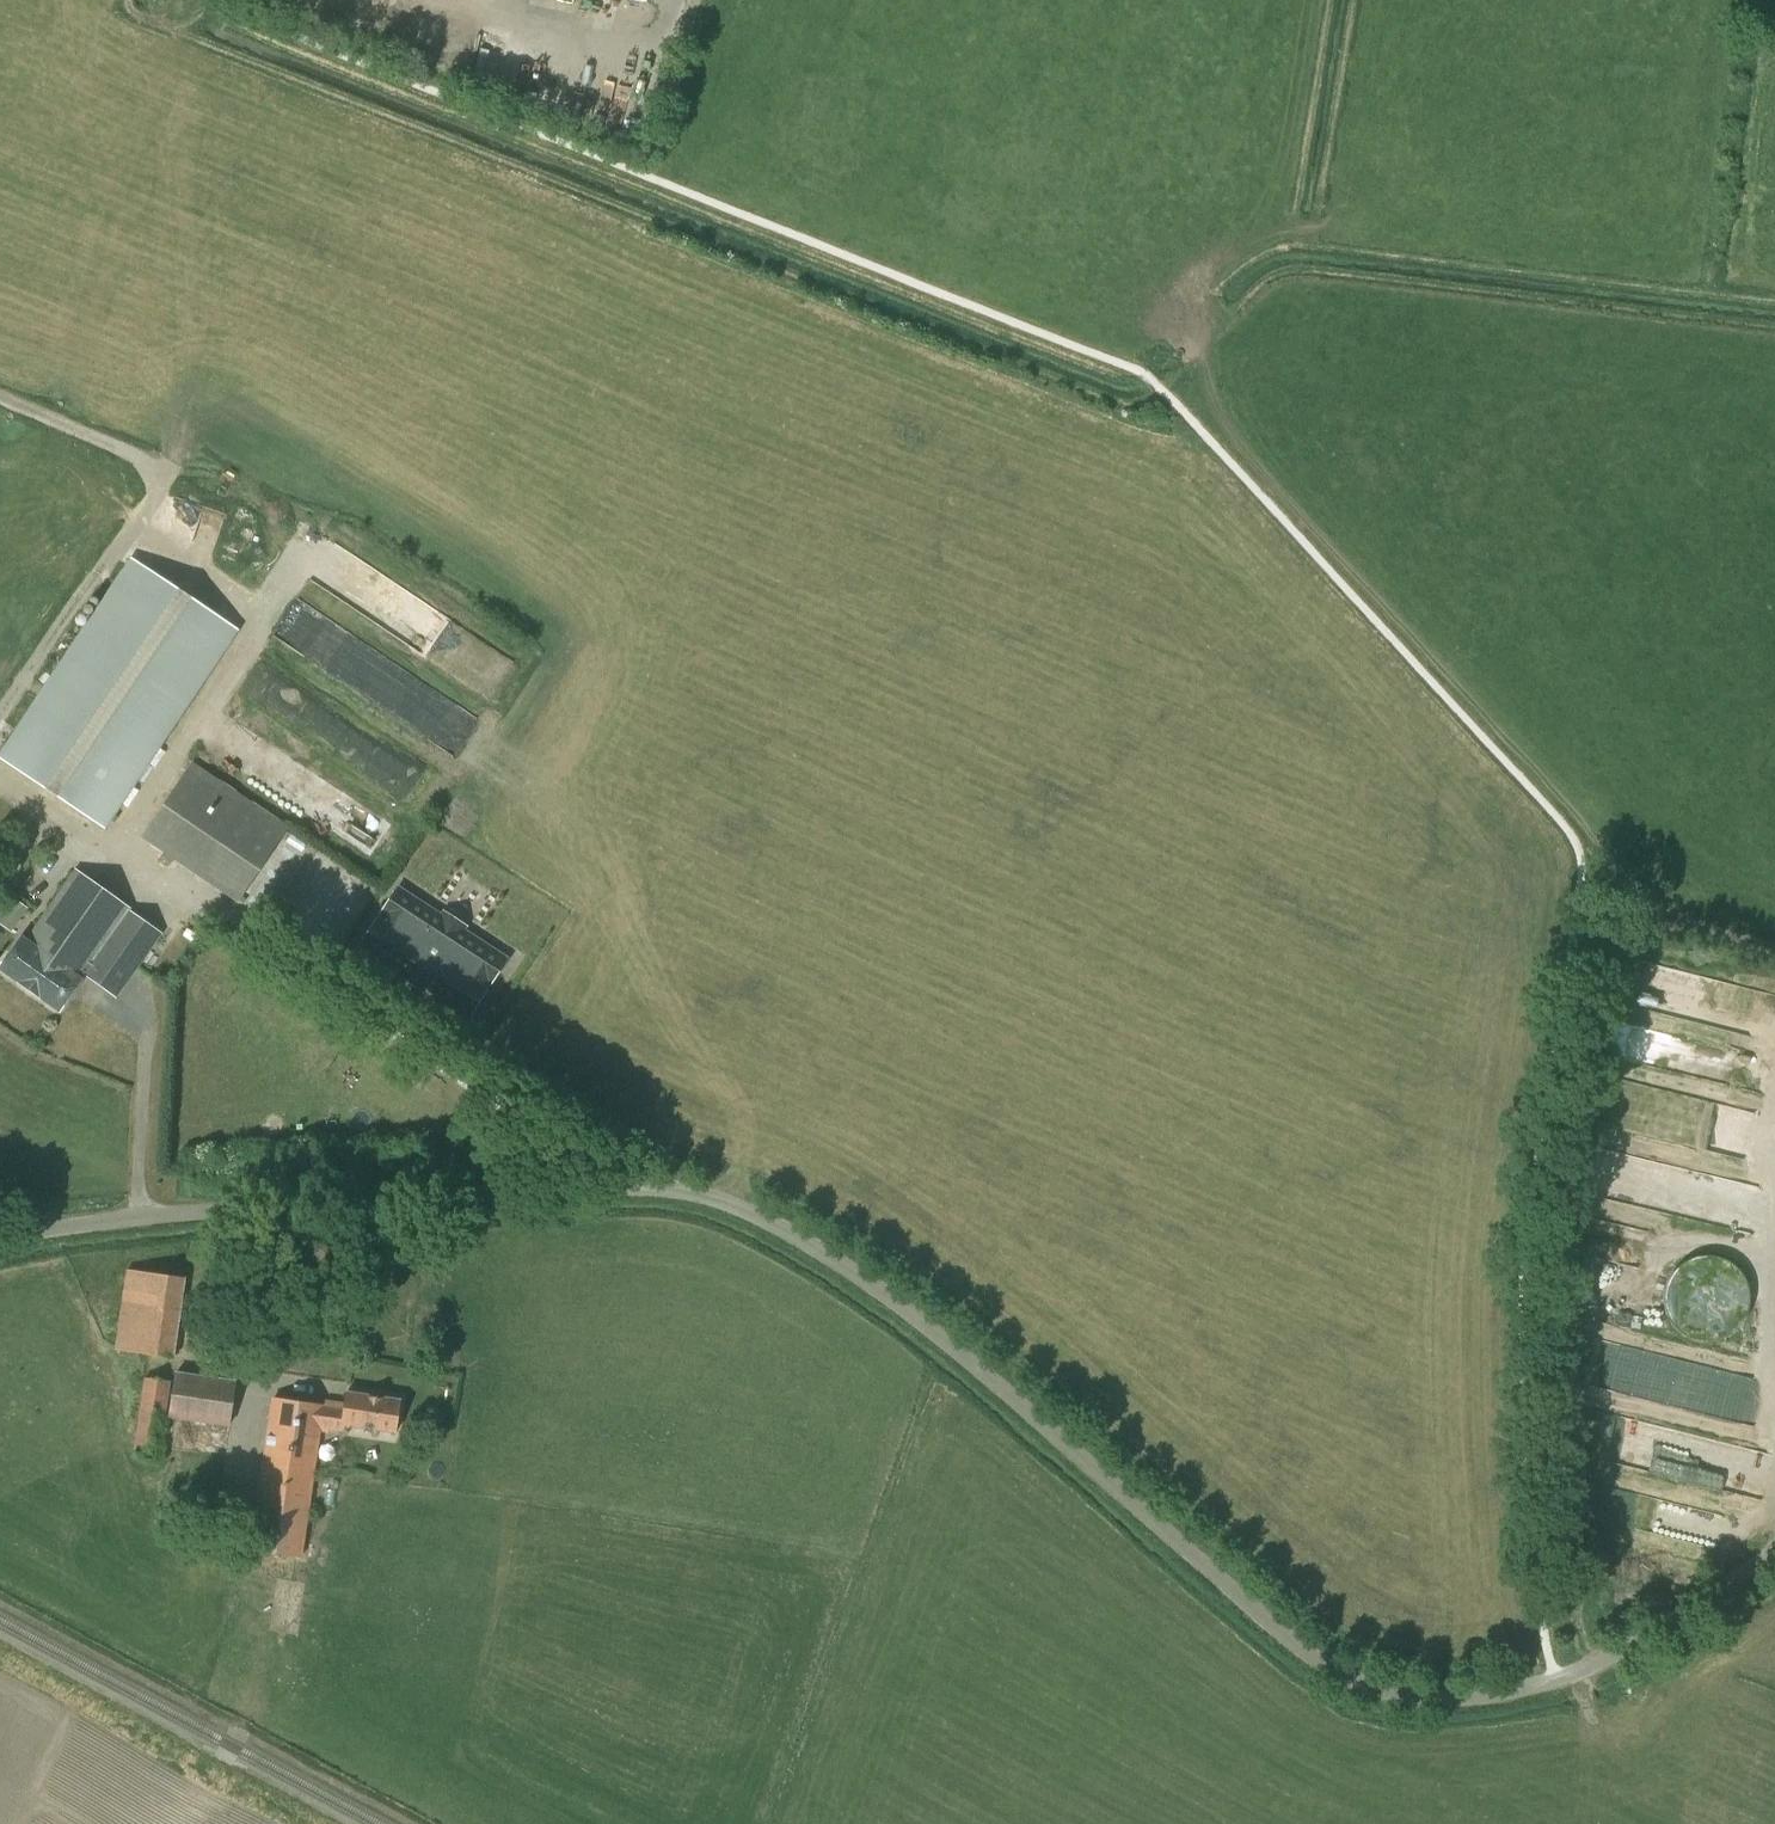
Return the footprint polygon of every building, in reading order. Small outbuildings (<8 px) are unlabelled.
[(102,827),(236,629),(135,561),(1,759),(102,827)] [(238,903),(289,827),(193,763),(141,838),(238,903)] [(75,872),(27,941),(22,937),(0,967),(0,970),(59,1011),(80,980),(79,979),(83,973),(137,1011),(182,947),(75,872)] [(490,983),(506,959),(398,888),(382,912),(384,914),(379,922),(377,920),(361,944),(469,1015),(485,991),(483,989),(488,981),(490,983)] [(1698,1341),(1705,1342),(1713,1341),(1720,1340),(1726,1337),(1732,1333),(1738,1328),(1742,1323),(1746,1316),(1748,1310),(1750,1303),(1750,1295),(1749,1288),(1746,1281),(1743,1275),(1739,1269),(1734,1264),(1728,1260),(1721,1257),(1714,1255),(1707,1255),(1699,1255),(1692,1257),(1685,1260),(1679,1265),(1673,1270),(1669,1276),(1666,1283),(1664,1290),(1663,1297),(1663,1305),(1665,1312),(1668,1319),(1673,1326),(1678,1331),(1684,1335),(1691,1339),(1698,1341)] [(173,1358),(185,1278),(126,1270),(115,1348),(173,1358)] [(230,1425),(236,1379),(175,1371),(169,1417),(230,1425)] [(160,1458),(169,1380),(143,1377),(134,1455),(160,1458)] [(262,1463),(315,1470),(321,1431),(328,1432),(328,1430),(346,1432),(347,1424),(396,1431),(400,1402),(345,1394),(344,1404),(325,1401),(324,1405),(273,1397),(262,1463)] [(303,1557),(315,1470),(262,1463),(248,1549),(303,1557)]
